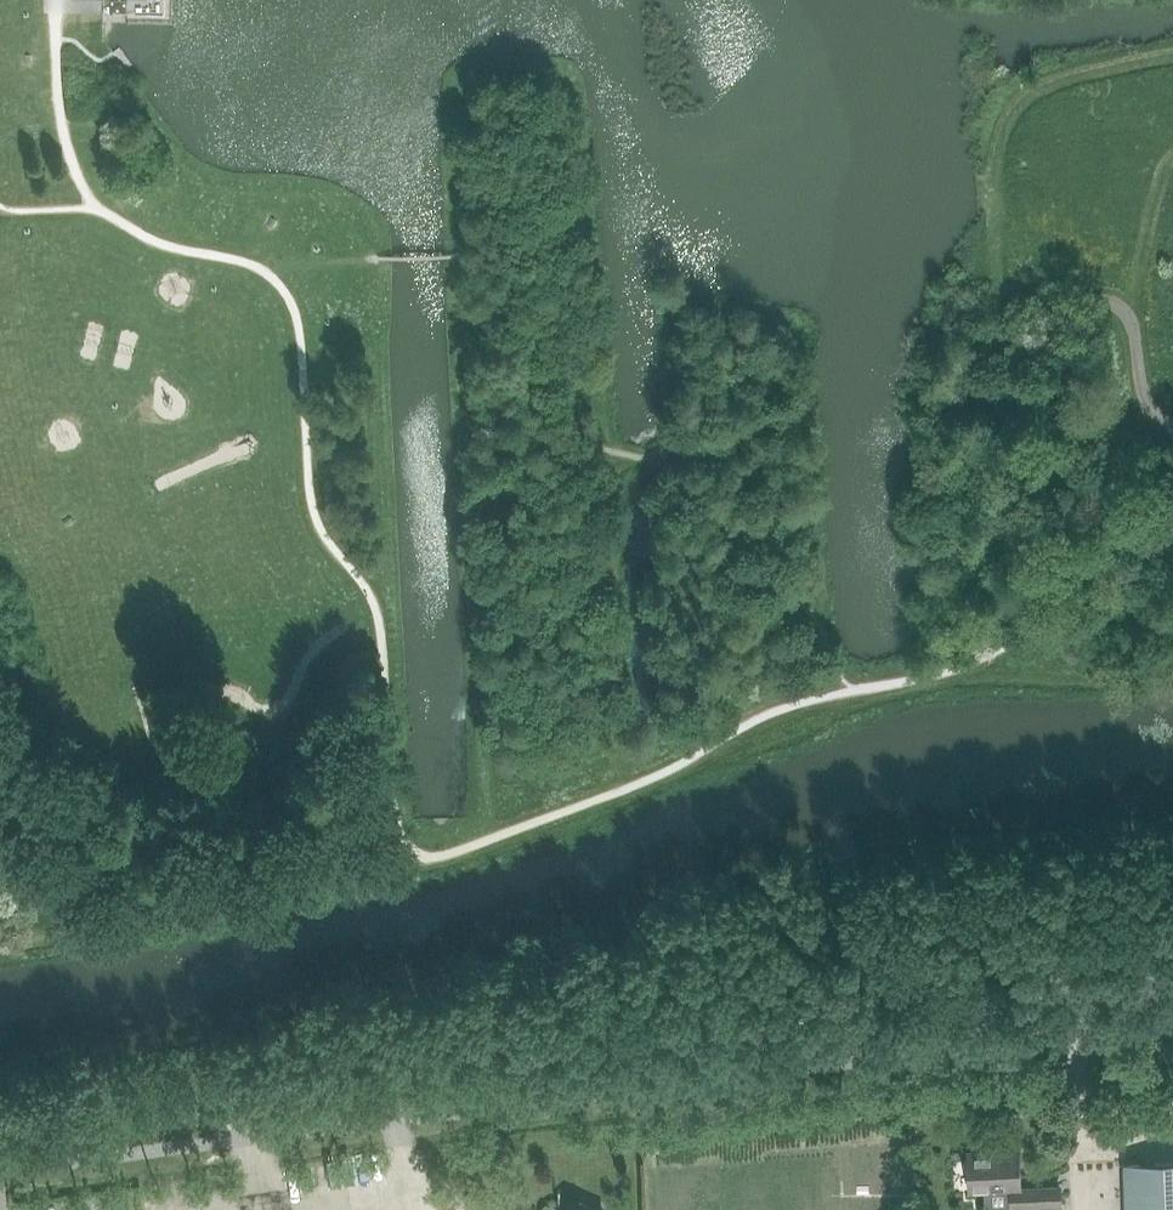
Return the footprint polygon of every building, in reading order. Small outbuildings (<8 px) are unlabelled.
[(1021,1149),(970,1151),(972,1191),(1010,1188),(1011,1206),(1066,1204),(1065,1189),(1059,1186),(1023,1188),(1021,1149)] [(1126,1163),(1128,1209),(1172,1209),(1172,1161),(1126,1163)]
